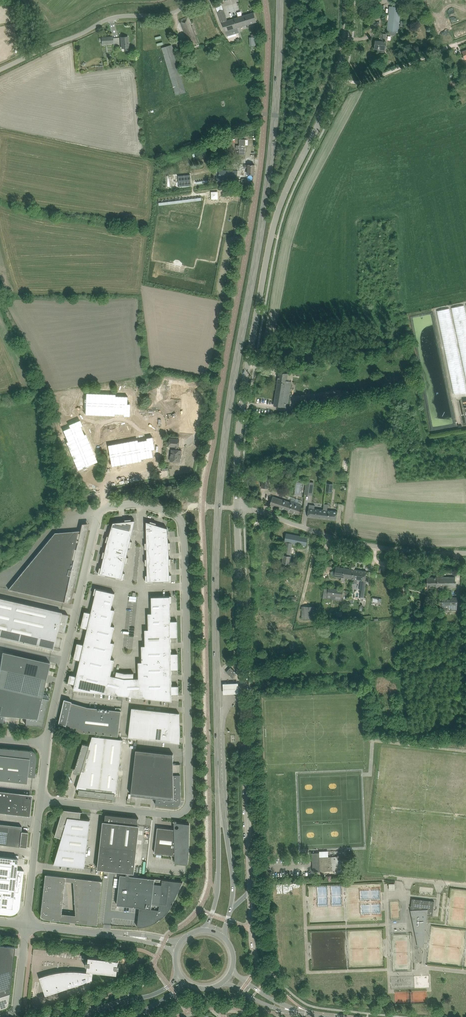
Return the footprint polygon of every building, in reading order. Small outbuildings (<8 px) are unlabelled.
[(387,31),(398,32),(401,7),(389,6),(389,14),(388,20),(387,31)] [(224,10),(218,12),(222,23),(225,31),(226,31),(227,36),(240,32),(238,27),(257,22),(254,13),(227,21),(224,10)] [(180,22),(190,46),(199,43),(193,27),(193,26),(192,26),(190,23),(191,23),(188,16),(181,20),(182,22),(180,22)] [(375,40),(375,49),(385,50),(386,34),(381,34),(380,41),(375,40)] [(172,45),(162,48),(163,52),(176,95),(186,92),(181,76),(179,70),(177,63),(174,52),(172,45)] [(236,145),(236,148),(239,149),(239,155),(245,155),(246,139),(239,139),(239,145),(236,145)] [(248,174),(254,174),(255,165),(245,164),(245,168),(248,168),(248,174)] [(219,170),(219,179),(237,180),(238,171),(219,170)] [(190,175),(178,176),(179,187),(191,186),(190,175)] [(452,307),(456,323),(459,322),(458,318),(463,317),(464,321),(465,321),(465,328),(465,310),(465,305),(452,307)] [(450,308),(438,310),(441,325),(446,324),(445,318),(448,317),(449,322),(452,322),(450,308)] [(274,405),(279,406),(287,408),(291,382),(287,381),(288,373),(279,372),(274,405)] [(86,393),(85,414),(115,416),(115,414),(124,414),(124,413),(127,413),(128,397),(116,396),(116,394),(86,393)] [(339,400),(338,395),(303,399),(303,406),(328,403),(328,401),(339,400)] [(78,424),(63,430),(68,442),(66,442),(77,470),(97,462),(86,434),(84,435),(80,426),(79,427),(78,424)] [(171,461),(180,462),(180,454),(181,454),(182,450),(178,450),(178,447),(179,447),(179,439),(170,438),(169,446),(175,447),(175,450),(172,449),(171,461)] [(138,440),(108,445),(112,466),(142,461),(141,459),(153,457),(150,441),(147,441),(147,440),(138,442),(138,440)] [(262,475),(261,488),(268,488),(269,476),(262,475)] [(306,482),(305,494),(311,495),(313,483),(306,482)] [(270,505),(299,515),(302,506),(273,496),(270,505)] [(315,505),(309,505),(308,517),(336,520),(337,511),(327,510),(328,504),(324,504),(323,510),(314,509),(315,505)] [(113,523),(112,526),(122,529),(133,531),(135,520),(132,521),(131,519),(125,520),(125,523),(119,524),(119,522),(113,523)] [(147,532),(157,532),(168,531),(167,528),(162,526),(162,528),(156,526),(157,523),(151,521),(150,523),(147,522),(147,532)] [(20,575),(16,591),(71,603),(72,598),(72,597),(73,593),(73,592),(88,529),(87,523),(82,524),(80,531),(75,531),(68,539),(63,534),(56,542),(51,537),(20,575)] [(106,542),(108,542),(118,545),(122,529),(112,526),(111,530),(113,530),(111,536),(107,536),(106,542)] [(122,529),(118,545),(129,547),(131,548),(132,541),(129,541),(130,534),(132,535),(133,531),(122,529)] [(157,532),(158,549),(169,549),(171,548),(171,542),(167,542),(167,536),(168,536),(168,531),(157,532)] [(145,549),(147,549),(158,549),(157,532),(147,532),(147,536),(148,536),(149,543),(145,543),(145,549)] [(284,554),(282,562),(289,564),(291,554),(291,553),(292,543),(295,544),(306,546),(307,542),(308,537),(307,537),(286,533),(285,538),(285,542),(283,554),(284,554)] [(102,558),(104,558),(115,560),(118,545),(108,542),(107,546),(108,546),(107,552),(103,551),(102,558)] [(118,545),(115,560),(125,563),(127,563),(129,557),(125,556),(127,550),(128,550),(129,547),(118,545)] [(146,565),(147,565),(158,565),(158,549),(147,549),(147,552),(149,552),(149,559),(145,559),(146,565)] [(158,549),(158,565),(170,565),(171,565),(171,558),(168,558),(168,552),(169,552),(169,549),(158,549)] [(106,575),(111,576),(115,560),(104,558),(103,561),(105,562),(103,568),(100,567),(98,573),(106,575)] [(115,560),(111,576),(116,577),(124,579),(125,573),(122,572),(123,566),(125,566),(125,563),(115,560)] [(158,565),(147,565),(147,569),(149,569),(149,575),(146,575),(146,581),(153,581),(159,581),(158,565)] [(170,565),(158,565),(159,581),(164,581),(172,581),(172,575),(168,575),(168,568),(170,568),(170,565)] [(334,576),(354,579),(355,574),(354,574),(355,569),(336,567),(334,576)] [(365,588),(366,581),(365,580),(367,571),(355,569),(354,574),(355,574),(354,579),(363,580),(362,587),(365,588)] [(427,587),(439,587),(439,584),(437,584),(437,577),(427,577),(427,587)] [(439,584),(439,587),(455,587),(455,577),(437,577),(437,584),(439,584)] [(323,594),(342,597),(343,590),(324,587),(323,594)] [(94,601),(93,605),(111,609),(113,600),(115,593),(107,591),(107,592),(95,589),(94,594),(97,595),(96,600),(96,602),(94,601)] [(152,597),(152,613),(170,613),(170,609),(169,609),(169,603),(169,602),(172,602),(172,597),(159,597),(152,597)] [(440,605),(450,605),(450,597),(440,597),(440,600),(438,600),(438,603),(440,603),(440,605)] [(450,605),(440,605),(440,609),(445,609),(445,611),(448,611),(448,610),(458,610),(458,605),(458,597),(450,597),(450,605)] [(67,619),(68,615),(61,613),(61,612),(0,598),(0,637),(53,649),(53,648),(53,649),(48,648),(52,630),(64,633),(67,619)] [(83,617),(83,620),(111,626),(111,625),(115,610),(111,609),(93,605),(91,613),(86,612),(85,611),(83,617)] [(319,619),(318,606),(301,607),(301,619),(319,619)] [(152,613),(148,613),(149,629),(149,630),(178,629),(178,627),(178,621),(176,621),(171,621),(171,615),(170,613),(152,613)] [(82,621),(81,627),(82,627),(88,629),(86,637),(111,642),(115,626),(111,625),(111,626),(83,620),(82,621)] [(149,629),(145,629),(145,646),(171,645),(171,637),(176,637),(178,637),(178,631),(178,629),(149,630),(149,629)] [(76,649),(75,651),(111,659),(115,643),(111,642),(86,637),(84,644),(79,643),(77,643),(76,649)] [(145,646),(142,646),(142,662),(178,661),(178,659),(178,653),(177,653),(171,653),(171,645),(145,646)] [(39,725),(43,726),(49,699),(42,697),(50,662),(39,660),(38,663),(13,657),(13,654),(2,651),(0,667),(0,722),(3,722),(4,715),(26,717),(25,724),(39,725)] [(75,653),(74,659),(75,659),(80,660),(79,668),(111,676),(111,675),(114,659),(111,659),(75,651),(75,653)] [(142,662),(139,662),(139,678),(139,679),(172,678),(172,670),(177,670),(179,670),(178,663),(178,661),(142,662)] [(231,667),(226,672),(232,678),(237,673),(231,667)] [(74,690),(123,695),(125,673),(117,671),(116,676),(111,675),(111,676),(79,668),(77,676),(72,675),(70,681),(69,680),(68,684),(68,683),(75,684),(74,690)] [(125,673),(123,695),(172,701),(172,694),(179,694),(179,696),(179,692),(177,692),(177,686),(172,686),(172,678),(139,679),(139,678),(134,678),(134,673),(125,673)] [(238,682),(223,682),(223,693),(238,692),(238,682)] [(65,699),(59,723),(60,722),(67,724),(66,727),(75,730),(83,732),(118,736),(121,711),(88,707),(72,702),(72,701),(65,699)] [(180,743),(167,741),(168,736),(180,737),(179,726),(178,725),(179,713),(132,708),(129,737),(180,743)] [(76,788),(77,788),(79,789),(78,796),(113,800),(113,799),(113,796),(115,796),(115,795),(116,793),(117,793),(123,740),(93,736),(90,745),(83,743),(75,770),(75,769),(79,770),(78,772),(79,773),(81,773),(76,788)] [(17,782),(27,783),(27,777),(27,776),(34,777),(37,758),(37,757),(36,756),(36,755),(36,754),(35,753),(34,752),(33,751),(32,751),(31,750),(0,747),(0,780),(17,782)] [(136,750),(131,795),(156,798),(156,804),(174,807),(176,806),(177,806),(178,806),(179,805),(179,800),(181,800),(180,764),(173,764),(173,754),(136,750)] [(25,794),(0,791),(0,812),(23,815),(23,816),(23,814),(25,814),(25,815),(30,816),(32,800),(25,799),(25,794)] [(54,864),(85,867),(90,820),(80,819),(81,812),(82,812),(63,809),(55,836),(62,838),(54,864)] [(132,817),(106,814),(105,821),(103,821),(98,869),(134,873),(140,825),(138,825),(138,818),(136,818),(132,818),(132,817)] [(175,862),(188,864),(189,849),(189,824),(181,823),(183,824),(182,830),(180,830),(175,830),(175,829),(158,827),(155,853),(171,855),(171,852),(176,853),(175,855),(175,862)] [(26,847),(28,832),(21,831),(22,826),(0,824),(0,844),(26,847)] [(6,911),(6,912),(6,911),(12,912),(11,912),(12,912),(16,912),(11,905),(11,902),(12,902),(12,901),(13,900),(13,899),(12,899),(11,898),(17,899),(18,897),(20,898),(22,881),(24,870),(17,869),(18,858),(0,856),(0,910),(6,911)] [(338,856),(320,857),(319,856),(312,856),(312,862),(313,871),(335,870),(335,873),(344,873),(344,857),(338,857),(338,856)] [(46,918),(61,920),(66,876),(46,874),(41,916),(44,918),(46,918)] [(139,913),(137,927),(139,927),(141,927),(143,926),(145,926),(147,926),(149,925),(151,925),(152,924),(154,923),(156,922),(157,921),(159,920),(160,919),(162,918),(163,917),(165,916),(166,915),(166,914),(167,913),(168,912),(169,910),(170,909),(171,908),(171,907),(172,905),(183,882),(120,875),(117,905),(140,907),(139,913)] [(78,918),(78,922),(98,924),(103,881),(75,877),(74,882),(75,882),(75,881),(76,882),(75,893),(76,893),(77,893),(76,904),(78,904),(76,918),(77,918),(78,918)] [(433,916),(433,909),(434,901),(412,899),(411,906),(411,909),(411,910),(411,911),(413,918),(415,918),(418,932),(425,932),(427,915),(429,916),(433,916)] [(6,1007),(7,1007),(7,1006),(8,1006),(8,1005),(8,1004),(9,1004),(9,1003),(15,947),(0,945),(0,1009),(6,1007)] [(48,975),(40,977),(46,995),(89,981),(89,979),(95,980),(96,971),(117,973),(118,968),(119,968),(119,965),(118,965),(119,960),(89,956),(88,962),(84,961),(83,972),(81,972),(76,971),(71,971),(66,971),(62,972),(58,972),(52,973),(48,975)]
